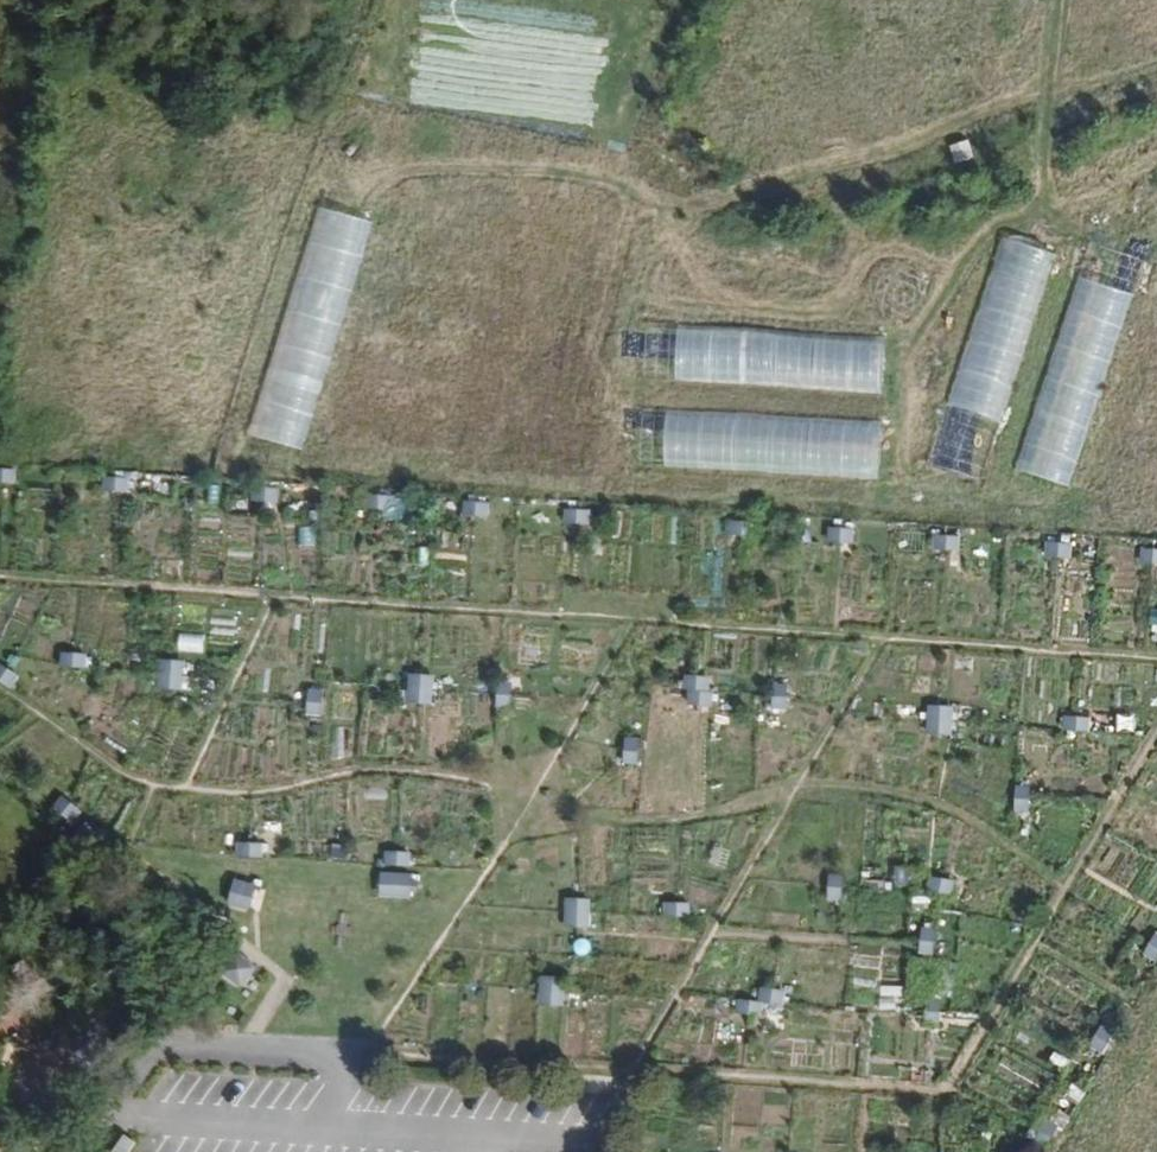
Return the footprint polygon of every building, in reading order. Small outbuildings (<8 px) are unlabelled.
[(951,144),(956,163),(975,158),(971,139),(951,144)] [(313,204),(252,437),(308,451),(369,219),(313,204)] [(985,480),(1053,251),(1000,235),(940,436),(955,441),(947,469),(985,480)] [(1016,470),(1071,487),(1132,292),(1077,274),(1016,470)] [(678,325),(675,383),(883,394),(886,335),(678,325)] [(655,469),(881,478),(883,419),(658,410),(655,469)] [(2,467),(2,480),(23,482),(24,469),(2,467)] [(114,474),(113,487),(136,489),(137,477),(114,474)] [(264,484),(262,497),(286,499),(287,485),(264,484)] [(378,492),(377,506),(399,507),(399,493),(378,492)] [(473,498),(471,511),(493,513),(495,500),(473,498)] [(570,506),(569,518),(590,520),(591,508),(570,506)] [(736,516),(735,529),(757,531),(758,519),(736,516)] [(829,524),(828,536),(852,538),(852,526),(829,524)] [(939,532),(939,545),(961,546),(962,533),(939,532)] [(1053,539),(1051,552),(1074,553),(1074,540),(1053,539)] [(1146,558),(1156,559),(1156,546),(1147,545),(1146,558)] [(180,610),(178,651),(204,652),(205,611),(180,610)] [(98,654),(77,652),(75,665),(97,667),(98,654)] [(192,662),(172,660),(171,673),(192,675),(192,662)] [(7,666),(2,677),(16,686),(22,677),(7,666)] [(191,684),(171,677),(166,687),(186,695),(191,684)] [(436,680),(414,678),(413,704),(434,706),(436,680)] [(714,694),(715,682),(692,680),(691,693),(700,694),(698,707),(720,709),(722,695),(714,694)] [(514,712),(517,687),(502,686),(500,711),(514,712)] [(791,688),(780,687),(778,710),(791,712),(791,688)] [(326,718),(328,694),(314,694),(313,717),(326,718)] [(933,711),(931,735),(954,737),(957,714),(933,711)] [(1072,720),(1071,733),(1092,736),(1093,721),(1072,720)] [(645,770),(646,745),(633,744),(631,768),(645,770)] [(92,796),(73,784),(67,793),(85,806),(92,796)] [(1033,791),(1020,789),(1019,813),(1032,815),(1033,791)] [(63,796),(53,807),(73,823),(82,811),(63,796)] [(263,847),(243,845),(242,855),(263,858),(263,847)] [(415,859),(392,856),(392,866),(415,868),(415,859)] [(413,898),(415,872),(381,870),(379,897),(413,898)] [(861,906),(861,890),(845,890),(845,874),(829,874),(828,905),(861,906)] [(951,888),(928,887),(928,900),(950,902),(951,888)] [(590,903),(568,901),(567,915),(590,915),(590,903)] [(696,912),(671,909),(669,922),(695,924),(696,912)] [(592,945),(574,935),(570,944),(585,954),(592,945)] [(937,939),(925,937),(923,962),(936,963),(937,939)] [(1145,964),(1154,970),(1156,966),(1156,943),(1145,964)] [(235,961),(218,982),(240,1000),(256,978),(235,961)] [(571,979),(553,968),(546,978),(565,990),(571,979)] [(786,999),(762,997),(760,1010),(741,1009),(739,1023),(763,1025),(764,1011),(786,1014),(786,999)] [(945,1010),(932,1010),(931,1033),(943,1035),(945,1010)] [(1112,1044),(1102,1037),(1090,1058),(1100,1064),(1112,1044)] [(1046,1134),(1036,1151),(1048,1151),(1055,1141),(1046,1134)]
